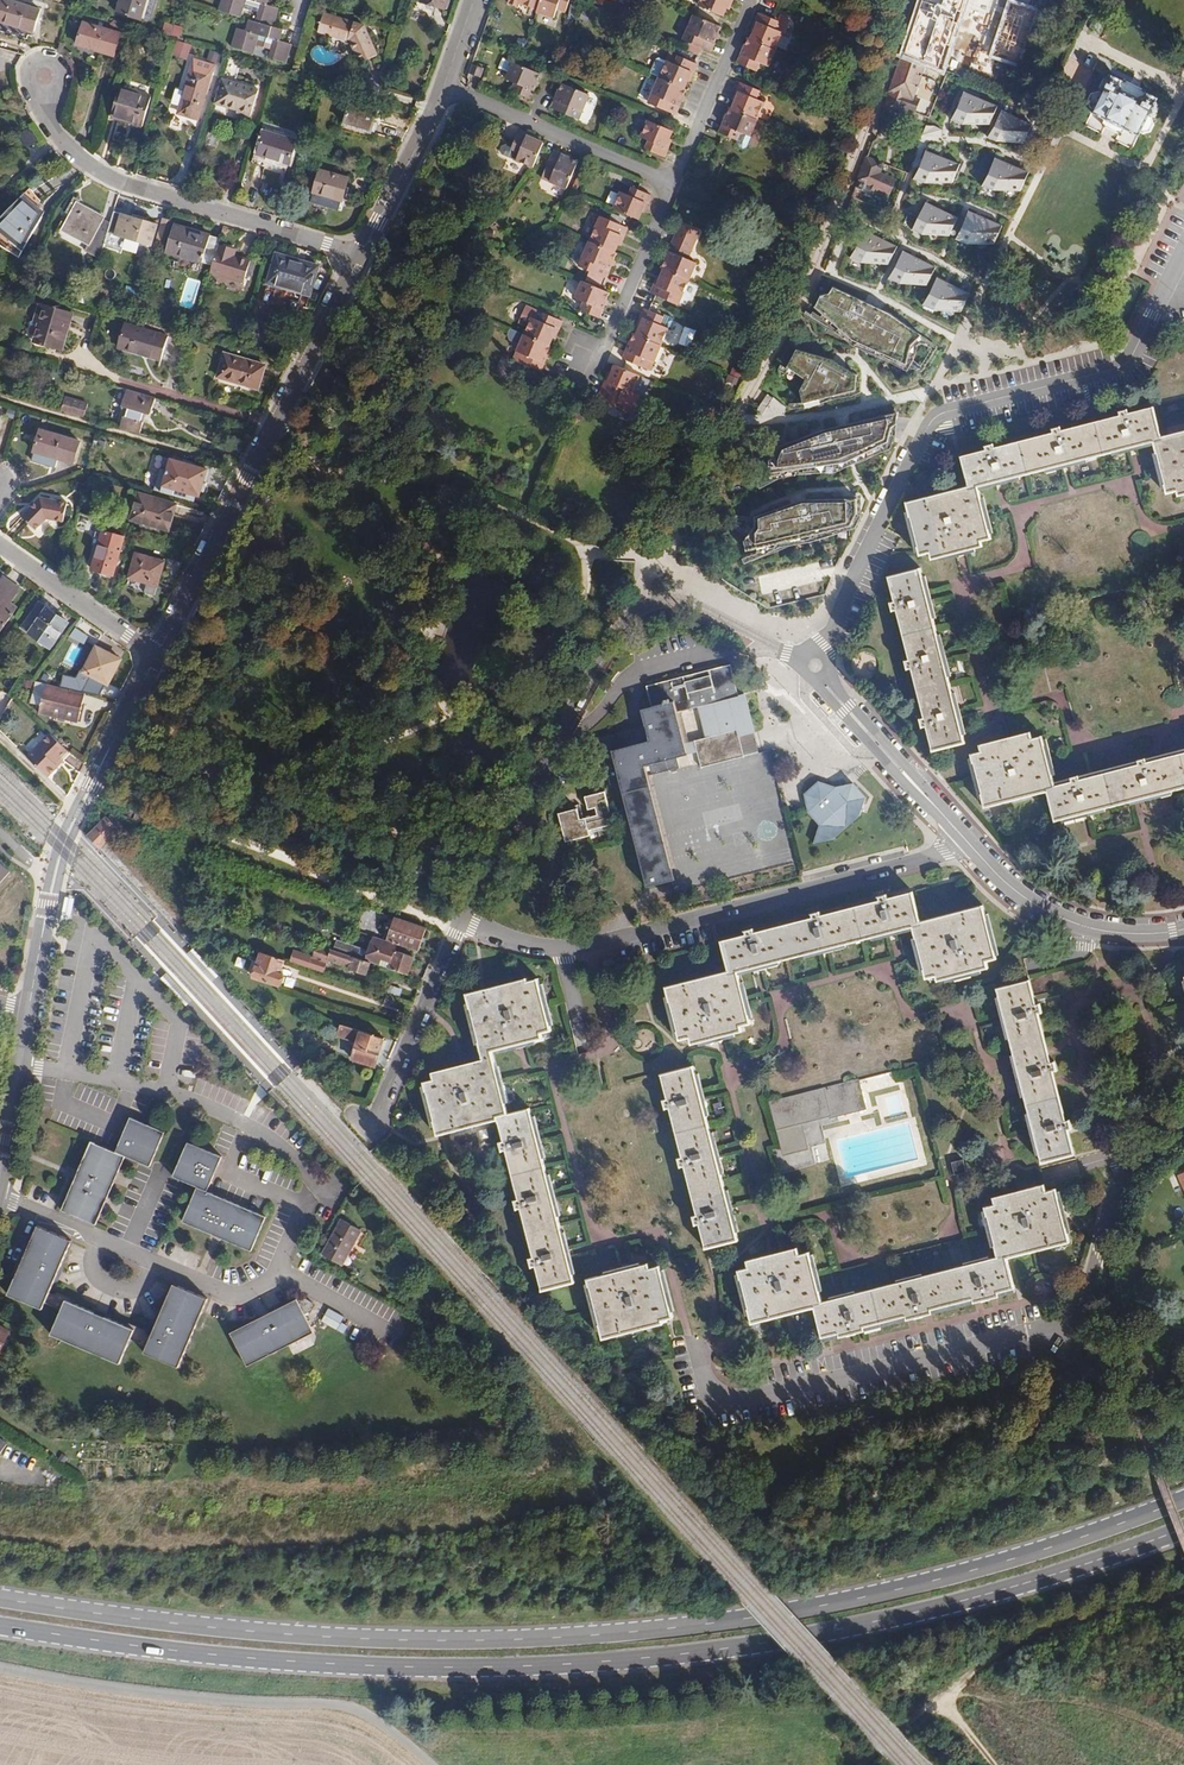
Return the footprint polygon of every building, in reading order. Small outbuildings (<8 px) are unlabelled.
[(5,0),(0,0),(0,23),(33,32),(39,10),(5,0)] [(146,0),(121,0),(118,11),(141,18),(146,0)] [(246,0),(221,0),(218,11),(241,17),(246,0)] [(260,4),(255,21),(274,27),(279,9),(268,5),(269,0),(246,0),(260,4)] [(421,2),(444,9),(447,0),(422,0),(421,2)] [(541,0),(522,0),(520,4),(537,10),(541,0)] [(570,0),(541,0),(537,10),(537,12),(555,18),(557,10),(566,13),(570,0)] [(730,0),(732,1),(733,0),(702,0),(699,7),(723,17),(730,0)] [(898,59),(924,67),(944,73),(967,0),(917,0),(898,59)] [(1016,0),(1007,0),(989,58),(1024,69),(1043,8),(1016,0)] [(349,41),(359,63),(375,56),(363,26),(323,13),(317,32),(349,41)] [(776,51),(783,34),(774,30),(778,21),(759,13),(755,22),(757,23),(758,23),(751,40),(776,51)] [(711,53),(722,27),(694,15),(693,15),(686,33),(695,36),(692,45),(711,53)] [(784,34),(789,22),(788,19),(780,15),(778,21),(774,30),(783,34),(784,34)] [(254,54),(259,36),(273,40),(268,58),(286,64),(292,44),(280,41),(283,30),(274,27),(255,21),(249,20),(246,31),(237,28),(231,47),(254,54)] [(181,37),(183,26),(165,22),(163,34),(181,37)] [(119,34),(83,24),(76,45),(113,56),(119,34)] [(768,67),(776,51),(751,40),(748,39),(737,64),(738,65),(756,73),(760,64),(768,67)] [(177,40),(173,56),(188,59),(192,44),(177,40)] [(684,89),(691,72),(694,73),(697,64),(679,56),(675,65),(659,59),(656,59),(650,74),(659,78),(684,89)] [(510,72),(514,62),(503,58),(500,68),(510,72)] [(912,99),(924,67),(898,59),(882,108),(901,115),(903,110),(912,113),(917,101),(912,99)] [(530,99),(541,74),(514,62),(510,72),(507,80),(515,84),(512,92),(530,99)] [(483,68),(472,64),(469,74),(480,78),(483,68)] [(191,69),(177,115),(198,121),(211,75),(191,69)] [(1149,117),(1155,105),(1154,102),(1156,99),(1146,94),(1144,90),(1125,81),(1122,82),(1112,77),(1103,95),(1097,92),(1090,94),(1087,101),(1090,111),(1137,134),(1140,133),(1143,134),(1151,132),(1154,125),(1152,118),(1149,117)] [(676,115),(686,90),(684,89),(659,78),(651,95),(660,99),(657,107),(676,115)] [(222,79),(215,103),(237,110),(237,113),(251,117),(258,90),(222,79)] [(570,117),(574,109),(582,112),(590,95),(562,83),(551,108),(570,117)] [(764,103),(756,99),(760,91),(740,83),(737,91),(739,92),(732,109),(757,120),(764,103)] [(991,117),(999,101),(965,85),(953,112),(964,117),(991,117)] [(120,88),(111,117),(142,126),(151,98),(120,88)] [(351,102),(342,130),(370,138),(378,110),(351,102)] [(1024,136),(1032,119),(1000,105),(988,132),(1000,137),(1024,136)] [(750,137),(757,120),(732,109),(730,108),(719,133),(737,141),(741,133),(750,137)] [(641,137),(649,141),(645,150),(664,158),(668,148),(666,148),(673,131),(648,120),(641,137)] [(533,170),(546,141),(521,131),(513,149),(509,147),(505,148),(502,154),(503,158),(533,170)] [(258,142),(251,163),(264,167),(264,169),(285,175),(295,141),(264,132),(261,143),(258,142)] [(746,147),(750,137),(741,133),(737,141),(736,143),(738,147),(742,149),(746,147)] [(951,175),(956,159),(926,146),(915,171),(926,176),(951,175)] [(578,162),(553,152),(542,178),(567,189),(578,162)] [(1021,186),(1028,169),(997,152),(983,178),(994,184),(1021,186)] [(894,180),(879,173),(883,164),(866,157),(855,188),(863,191),(866,184),(889,194),(894,180)] [(312,193),(341,202),(348,180),(319,171),(312,193)] [(638,220),(645,203),(648,204),(651,196),(633,188),(629,196),(621,192),(614,209),(638,220)] [(43,216),(34,209),(41,200),(29,189),(0,219),(0,233),(22,251),(43,216)] [(908,206),(902,220),(923,228),(950,229),(956,212),(925,196),(918,212),(908,206)] [(100,259),(111,223),(91,212),(92,210),(84,205),(83,208),(77,205),(79,201),(73,198),(66,212),(71,215),(63,229),(89,243),(85,251),(100,259)] [(991,233),(998,215),(964,203),(953,230),(964,235),(991,233)] [(157,225),(121,215),(115,235),(151,246),(157,225)] [(615,253),(622,236),(624,237),(627,229),(609,221),(606,229),(597,225),(590,242),(615,253)] [(218,245),(220,238),(173,225),(166,252),(212,265),(218,245)] [(887,258),(894,242),(864,225),(849,251),(860,257),(887,258)] [(0,233),(0,245),(14,254),(19,257),(22,251),(0,233)] [(606,279),(617,254),(615,253),(590,242),(582,259),(591,263),(587,271),(606,279)] [(695,265),(695,263),(687,260),(691,251),(672,243),(661,269),(664,270),(688,281),(695,265)] [(243,283),(250,261),(231,255),(233,249),(218,245),(212,265),(209,273),(243,283)] [(926,279),(933,263),(901,247),(888,273),(899,279),(926,279)] [(276,255),(268,283),(309,295),(317,266),(276,255)] [(681,297),(688,281),(664,270),(657,286),(654,285),(651,294),(669,302),(673,294),(681,297)] [(960,306),(967,289),(935,273),(922,300),(933,305),(960,306)] [(599,319),(609,294),(609,293),(582,281),(582,282),(575,299),(584,303),(581,311),(599,319)] [(908,340),(917,331),(882,306),(830,282),(826,289),(818,290),(812,302),(849,335),(903,360),(908,340)] [(72,313),(39,303),(34,322),(39,323),(34,342),(61,350),(72,313)] [(549,346),(556,329),(559,330),(562,322),(543,313),(542,317),(524,310),(519,321),(528,325),(523,336),(551,348),(552,346),(549,346)] [(660,347),(668,330),(659,326),(663,318),(644,310),(640,318),(643,320),(636,337),(660,347)] [(168,338),(126,325),(118,348),(161,361),(168,338)] [(540,372),(551,348),(523,336),(513,360),(540,372)] [(654,362),(660,347),(636,337),(633,336),(623,359),(642,368),(645,359),(654,362)] [(829,353),(794,343),(784,361),(800,373),(796,388),(800,400),(854,387),(856,370),(829,353)] [(265,366),(224,353),(216,377),(257,390),(265,366)] [(632,393),(639,377),(614,367),(607,383),(605,383),(602,391),(621,399),(624,390),(632,393)] [(728,381),(738,384),(742,370),(732,367),(728,381)] [(149,415),(154,398),(125,390),(120,407),(127,408),(125,416),(141,420),(142,413),(149,415)] [(82,417),(86,404),(63,397),(59,411),(82,417)] [(978,487),(1152,442),(1165,493),(1175,491),(1177,497),(1183,495),(1183,430),(1161,436),(1153,407),(1129,413),(1127,409),(1119,412),(1120,416),(1062,431),(1060,427),(1052,429),(1053,433),(994,448),(993,444),(984,446),(985,450),(960,456),(968,486),(905,502),(919,557),(929,554),(931,560),(982,547),(981,541),(991,538),(978,487)] [(893,421),(894,409),(816,427),(773,443),(771,453),(765,457),(763,470),(841,459),(885,439),(888,424),(893,421)] [(139,434),(143,422),(140,422),(141,420),(125,416),(124,417),(122,417),(119,428),(139,434)] [(31,460),(56,468),(58,460),(73,464),(79,442),(40,430),(31,460)] [(181,462),(173,489),(198,497),(206,470),(181,462)] [(130,520),(138,493),(133,491),(125,518),(130,520)] [(168,531),(176,504),(138,493),(130,520),(168,531)] [(853,511),(852,498),(798,497),(749,514),(749,524),(739,536),(741,548),(846,524),(853,511)] [(22,517),(35,530),(46,519),(63,522),(66,504),(40,499),(28,510),(22,517)] [(102,531),(91,570),(113,576),(125,537),(102,531)] [(136,552),(125,587),(155,596),(165,560),(136,552)] [(964,743),(920,569),(887,577),(893,601),(889,602),(892,612),(895,611),(908,660),(904,661),(907,670),(910,669),(923,718),(919,719),(922,728),(925,727),(932,752),(964,743)] [(0,582),(0,633),(18,607),(11,602),(21,589),(4,576),(0,582)] [(69,623),(40,602),(21,628),(50,649),(69,623)] [(75,628),(70,636),(84,643),(89,635),(75,628)] [(108,685),(117,667),(113,665),(117,658),(96,647),(83,672),(108,685)] [(674,880),(648,777),(679,768),(676,758),(687,755),(684,744),(676,713),(686,711),(738,697),(730,665),(646,687),(651,708),(641,711),(645,725),(598,738),(610,786),(620,783),(647,887),(674,880)] [(78,722),(85,693),(46,684),(39,712),(78,722)] [(694,741),(684,744),(687,755),(697,752),(701,767),(743,756),(738,736),(754,732),(744,695),(738,697),(686,711),(694,741)] [(1183,788),(1183,748),(1054,781),(1043,736),(1032,739),(1030,732),(979,745),(981,752),(970,755),(984,808),(1046,792),(1054,822),(1183,788)] [(55,764),(67,752),(49,735),(27,757),(46,776),(56,766),(55,764)] [(687,763),(687,765),(693,764),(691,755),(679,758),(680,764),(687,763)] [(808,813),(819,826),(813,843),(813,844),(832,839),(860,815),(865,798),(854,783),(834,787),(818,782),(803,795),(808,813)] [(577,809),(558,814),(565,842),(590,836),(588,831),(610,826),(607,814),(610,813),(604,792),(584,797),(588,811),(596,809),(598,815),(581,820),(577,809)] [(104,814),(100,810),(96,814),(100,818),(104,814)] [(102,846),(117,831),(116,829),(121,825),(111,815),(107,819),(105,818),(89,834),(88,836),(100,848),(102,846)] [(8,875),(0,868),(0,885),(8,875)] [(749,1023),(736,972),(912,926),(925,978),(936,975),(937,981),(986,968),(985,961),(994,958),(981,907),(920,922),(912,893),(889,899),(887,896),(878,898),(879,901),(821,916),(819,913),(811,915),(812,918),(753,934),(752,930),(743,932),(744,936),(721,942),(728,972),(666,988),(679,1040),(689,1038),(691,1044),(741,1031),(739,1026),(749,1023)] [(418,952),(426,928),(394,917),(386,941),(397,945),(418,952)] [(414,958),(395,951),(397,945),(386,941),(374,937),(368,951),(337,940),(334,950),(370,963),(407,976),(414,958)] [(334,950),(314,944),(311,955),(310,959),(324,963),(325,960),(329,962),(347,968),(347,970),(366,976),(370,963),(334,950)] [(310,959),(311,955),(293,949),(289,961),(325,973),(329,962),(325,960),(324,963),(310,959)] [(279,972),(283,960),(260,952),(252,976),(279,985),(283,973),(279,972)] [(7,975),(15,976),(18,959),(9,957),(7,975)] [(604,974),(615,972),(612,960),(601,962),(604,974)] [(573,1282),(528,1109),(506,1115),(490,1052),(538,1040),(540,1039),(541,1038),(540,1033),(550,1030),(537,980),(526,983),(525,979),(466,995),(482,1060),(431,1073),(433,1080),(423,1083),(437,1136),(497,1120),(503,1142),(499,1143),(501,1152),(506,1151),(518,1200),(514,1201),(516,1209),(520,1208),(533,1257),(529,1259),(531,1268),(535,1267),(542,1291),(573,1282)] [(997,989),(1041,1162),(1073,1154),(1067,1130),(1070,1129),(1068,1120),(1065,1122),(1052,1071),(1055,1070),(1053,1062),(1050,1063),(1037,1013),(1041,1012),(1039,1004),(1035,1005),(1029,981),(997,989)] [(408,1013),(413,1002),(388,994),(384,1005),(408,1013)] [(374,1068),(384,1039),(341,1024),(337,1036),(356,1043),(350,1059),(374,1068)] [(699,1225),(705,1248),(736,1241),(692,1067),(661,1075),(667,1100),(663,1101),(665,1109),(669,1108),(681,1158),(678,1159),(680,1168),(684,1166),(696,1216),(693,1217),(695,1226),(699,1225)] [(857,1082),(770,1103),(783,1155),(806,1149),(800,1124),(832,1116),(832,1117),(864,1109),(857,1082)] [(130,1119),(116,1153),(92,1143),(63,1212),(97,1226),(126,1158),(150,1167),(165,1133),(130,1119)] [(267,1218),(208,1192),(222,1158),(188,1144),(173,1178),(198,1189),(183,1222),(253,1252),(267,1218)] [(752,1323),(814,1307),(821,1337),(837,1333),(839,1338),(864,1331),(862,1327),(905,1316),(906,1320),(931,1314),(930,1309),(972,1298),(973,1303),(998,1296),(997,1292),(1014,1288),(1006,1257),(1068,1241),(1054,1190),(1045,1192),(1043,1185),(992,1198),(994,1205),(984,1208),(997,1256),(820,1302),(808,1253),(798,1256),(796,1249),(746,1261),(749,1268),(738,1271),(752,1323)] [(350,1252),(362,1231),(342,1221),(331,1241),(350,1252)] [(180,1368),(209,1300),(174,1285),(163,1310),(159,1312),(155,1323),(156,1327),(152,1337),(149,1336),(147,1331),(131,1324),(126,1326),(110,1319),(108,1314),(98,1311),(93,1312),(77,1305),(76,1301),(58,1294),(55,1296),(51,1294),(54,1285),(59,1283),(63,1272),(61,1268),(73,1242),(38,1227),(9,1296),(44,1311),(46,1305),(63,1311),(52,1336),(122,1365),(132,1341),(148,1348),(146,1354),(180,1368)] [(356,1255),(368,1235),(362,1231),(350,1252),(356,1255)] [(342,1266),(350,1252),(331,1241),(323,1255),(342,1266)] [(348,1270),(356,1255),(350,1252),(342,1266),(348,1270)] [(671,1317),(658,1267),(648,1270),(646,1265),(587,1280),(602,1339),(661,1324),(660,1320),(671,1317)] [(238,1346),(246,1361),(249,1367),(258,1362),(315,1333),(306,1315),(308,1314),(314,1303),(305,1298),(300,1301),(298,1299),(292,1302),(280,1308),(276,1311),(254,1322),(232,1334),(238,1346)] [(322,1322),(343,1334),(350,1323),(328,1310),(322,1322)] [(11,1331),(0,1326),(0,1353),(11,1331)]
